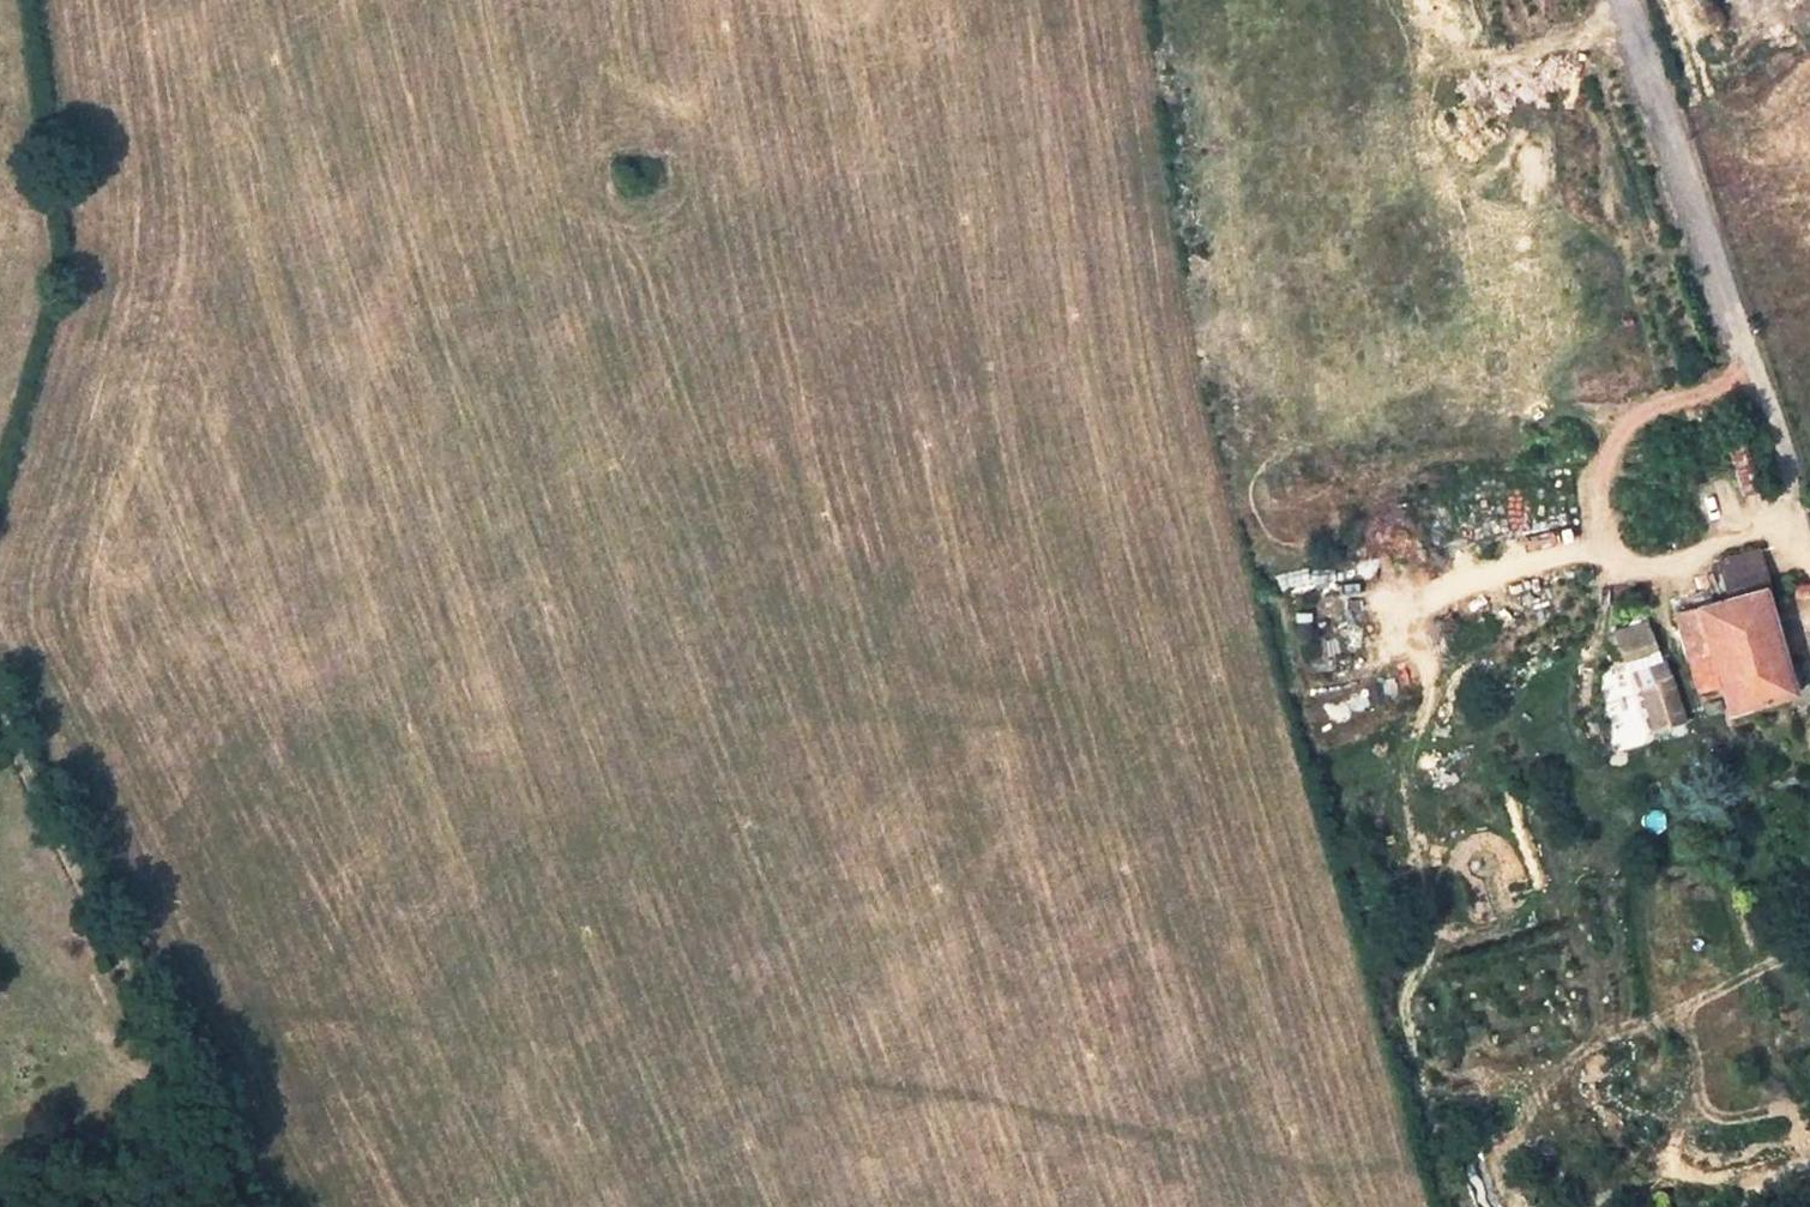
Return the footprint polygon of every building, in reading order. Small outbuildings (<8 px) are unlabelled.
[(1750,546),(1709,560),(1722,601),(1670,617),(1687,673),(1708,667),(1722,714),(1791,694),(1758,589),(1764,586),(1750,546)] [(1616,631),(1653,735),(1690,722),(1653,618),(1616,631)]
